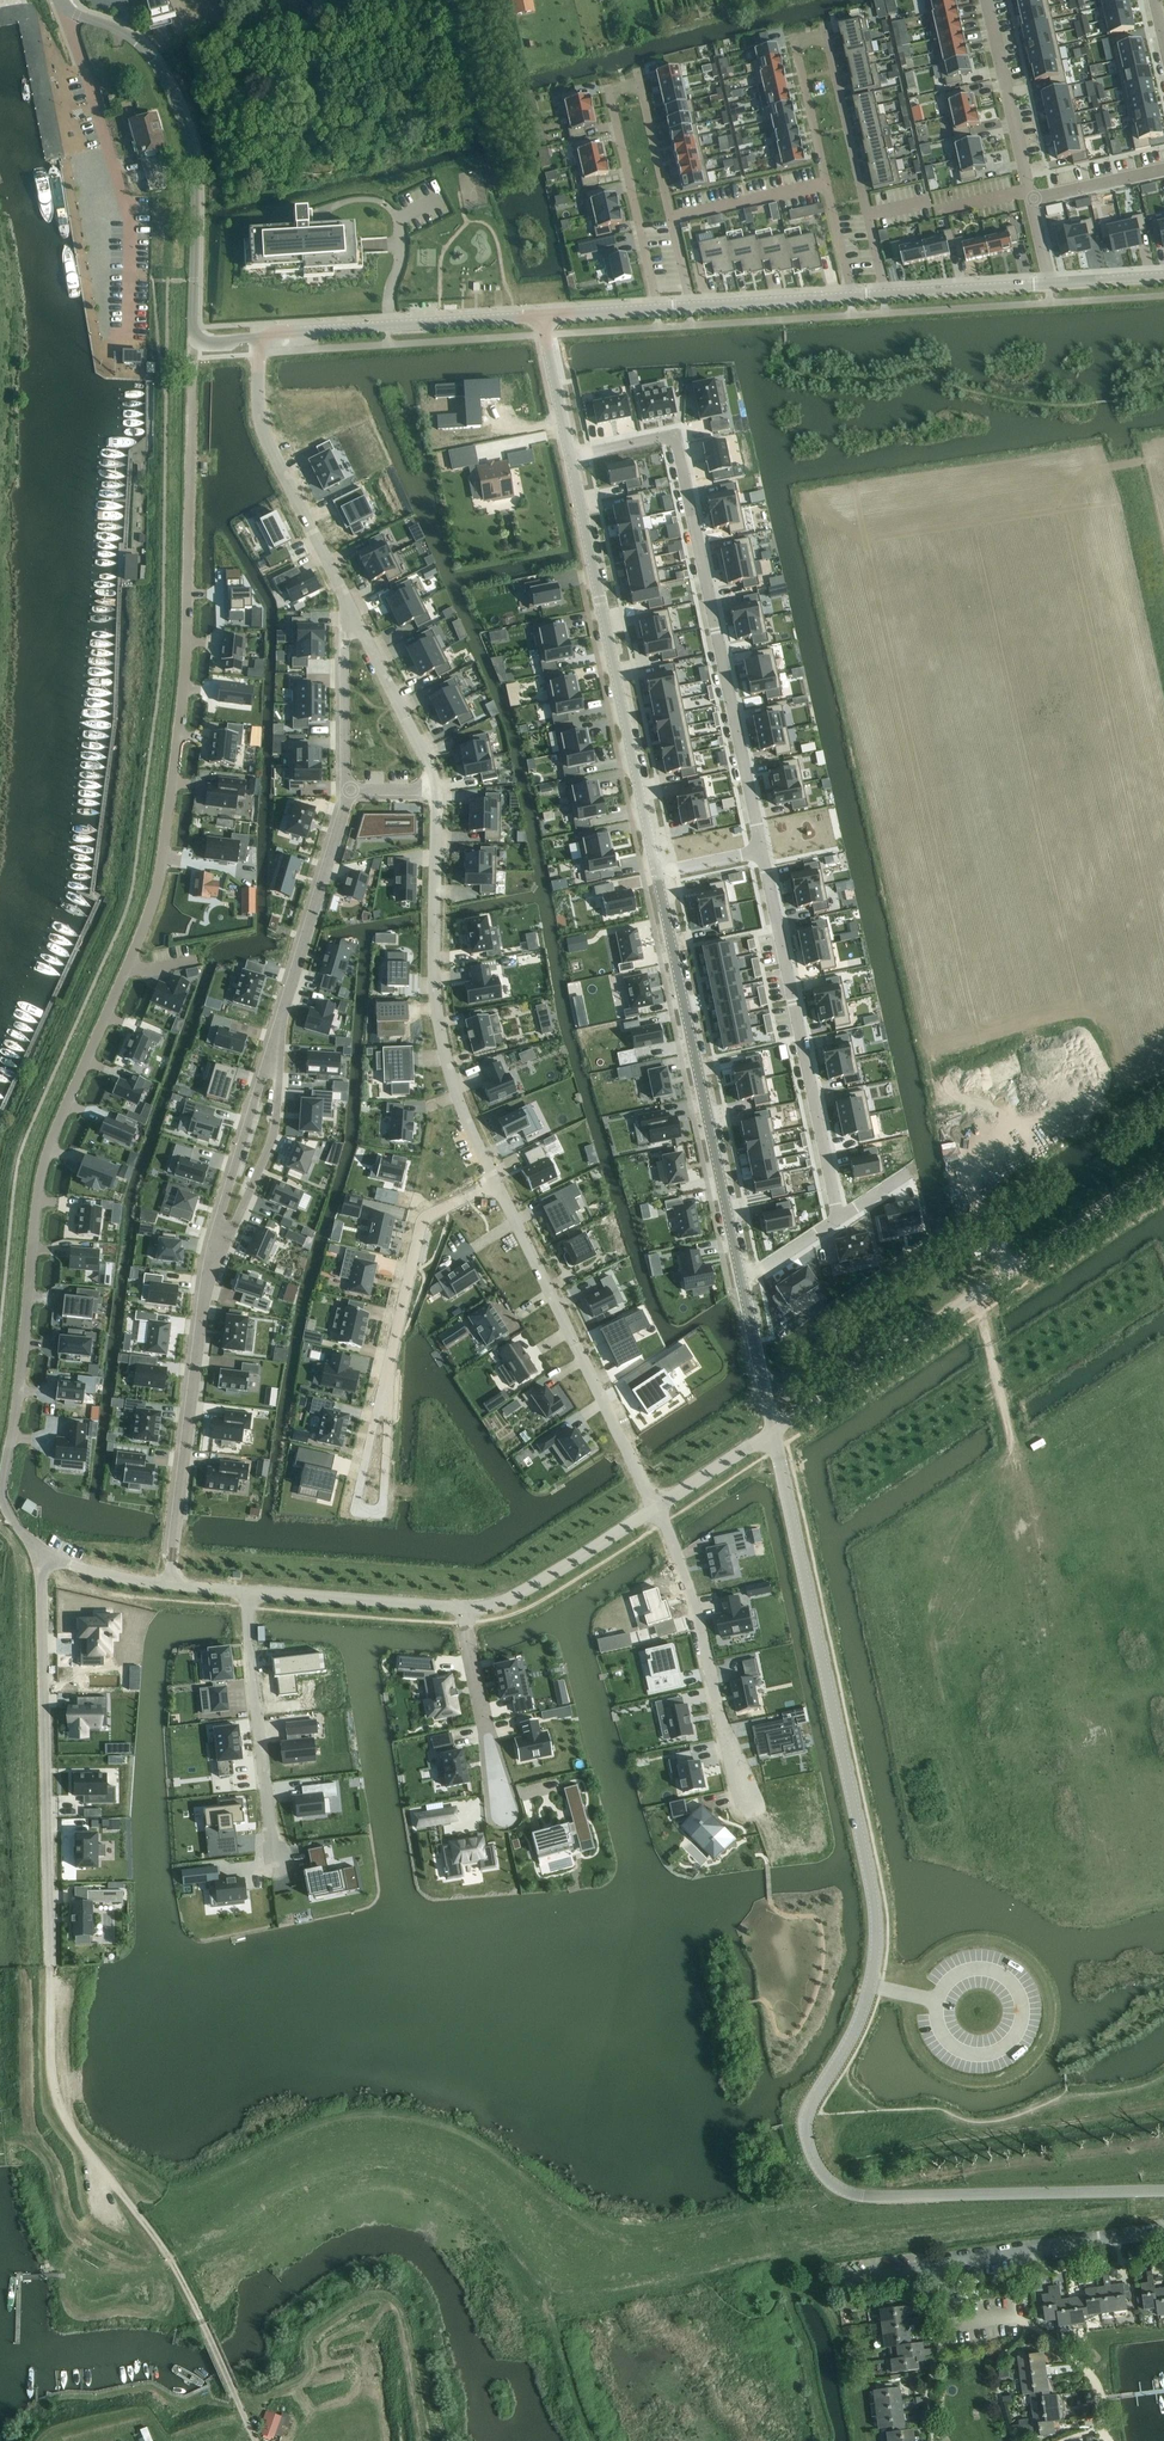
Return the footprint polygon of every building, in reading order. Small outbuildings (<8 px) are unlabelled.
[(147,9),(148,13),(150,21),(152,30),(172,25),(170,16),(175,14),(166,0),(145,0),(147,9)] [(514,16),(534,11),(532,0),(511,0),(514,16)] [(928,14),(958,7),(956,0),(925,0),(928,14)] [(1017,0),(1020,14),(1050,7),(1048,0),(1018,0),(1017,0)] [(1101,8),(1099,8),(1102,21),(1104,21),(1131,15),(1128,2),(1101,8)] [(896,5),(887,7),(888,14),(898,11),(896,5)] [(252,10),(255,22),(266,20),(263,7),(252,10)] [(958,7),(928,14),(931,27),(960,20),(958,7)] [(1050,7),(1020,14),(1023,27),(1053,20),(1050,7)] [(697,10),(691,12),(693,20),(699,19),(697,10)] [(1134,29),(1131,15),(1104,21),(1107,35),(1134,29)] [(860,20),(839,25),(842,37),(863,32),(869,30),(866,19),(860,20)] [(960,20),(931,27),(934,39),(963,32),(960,20)] [(1053,20),(1023,27),(1026,40),(1056,34),(1053,20)] [(863,32),(842,37),(844,48),(864,43),(866,43),(865,42),(863,32),(869,31),(869,30),(863,32)] [(963,32),(934,39),(934,40),(937,39),(939,51),(936,51),(937,52),(966,45),(963,32)] [(1056,34),(1026,40),(1029,54),(1059,47),(1056,34)] [(1125,35),(1111,38),(1116,61),(1144,55),(1141,40),(1127,43),(1125,35)] [(864,43),(844,48),(847,59),(868,54),(874,53),(871,42),(866,43),(864,43)] [(757,60),(751,61),(752,62),(778,56),(776,44),(754,49),(757,60)] [(966,45),(937,52),(939,64),(969,58),(966,45)] [(1059,47),(1029,54),(1032,67),(1062,60),(1059,47)] [(868,54),(847,59),(849,70),(871,65),(870,64),(868,55),(868,54)] [(1144,55),(1116,61),(1119,74),(1147,68),(1144,55)] [(778,56),(752,62),(754,74),(781,68),(778,56)] [(726,58),(718,59),(719,63),(720,69),(725,68),(728,67),(726,58)] [(969,58),(939,64),(943,79),(945,78),(947,86),(963,82),(961,75),(972,72),(969,58)] [(1062,60),(1032,67),(1035,81),(1050,78),(1052,87),(1067,83),(1065,75),(1062,60)] [(871,65),(849,70),(852,81),(873,76),(879,75),(876,64),(871,65)] [(677,66),(656,71),(659,83),(680,78),(677,66)] [(781,68),(754,74),(757,86),(784,80),(781,68)] [(1147,68),(1119,74),(1122,87),(1150,81),(1147,68)] [(893,72),(888,73),(889,79),(894,78),(900,77),(898,71),(893,72)] [(873,76),(852,81),(854,93),(876,88),(881,87),(879,75),(873,76)] [(680,78),(659,83),(661,95),(683,90),(680,78)] [(784,80),(757,86),(763,85),(765,96),(759,97),(760,98),(786,92),(784,80)] [(1093,81),(1085,83),(1088,97),(1091,96),(1092,96),(1096,95),(1093,81)] [(1150,81),(1122,87),(1125,101),(1153,94),(1150,81)] [(1067,87),(1043,92),(1046,106),(1076,100),(1073,86),(1070,86),(1067,87)] [(683,90),(661,95),(664,107),(691,101),(691,100),(685,101),(683,90)] [(947,101),(944,102),(948,116),(977,110),(974,95),(963,98),(961,90),(945,94),(947,101)] [(576,91),(560,94),(565,116),(568,116),(592,110),(589,96),(578,98),(576,91)] [(786,92),(760,98),(762,109),(790,103),(789,103),(786,92)] [(107,93),(101,94),(107,114),(113,112),(107,93)] [(875,93),(853,98),(856,110),(877,105),(875,93)] [(1153,94),(1125,101),(1128,114),(1156,108),(1153,94)] [(1076,100),(1046,106),(1049,119),(1075,113),(1073,101),(1076,101),(1076,100)] [(691,101),(664,107),(667,119),(694,113),(691,101)] [(790,103),(762,109),(762,110),(763,110),(766,121),(793,115),(790,103)] [(877,105),(856,110),(859,121),(880,116),(879,115),(878,110),(877,105)] [(1156,108),(1128,114),(1134,113),(1136,126),(1130,127),(1130,128),(1159,121),(1156,108)] [(592,110),(568,116),(571,130),(568,130),(570,137),(586,134),(584,127),(595,124),(592,110)] [(977,110),(948,116),(948,117),(950,116),(955,137),(952,137),(952,138),(971,134),(969,127),(981,124),(977,110)] [(694,113),(667,119),(669,131),(696,125),(695,124),(691,125),(688,114),(694,113)] [(1075,113),(1049,119),(1051,132),(1081,125),(1075,126),(1073,114),(1076,114),(1075,113)] [(793,115),(766,121),(766,122),(771,120),(774,132),(795,127),(793,115)] [(880,116),(859,121),(861,132),(882,128),(888,126),(885,115),(880,116)] [(151,192),(167,188),(163,148),(154,116),(130,123),(134,137),(139,155),(140,154),(151,192)] [(1159,121),(1130,128),(1135,151),(1151,147),(1149,138),(1162,135),(1159,121)] [(670,131),(669,131),(671,143),(698,137),(696,125),(669,131),(670,131)] [(1081,125),(1051,132),(1054,144),(1084,138),(1081,125)] [(777,143),(771,144),(771,145),(798,139),(795,127),(774,132),(777,143)] [(882,128),(861,132),(864,144),(883,139),(885,139),(885,138),(882,128)] [(971,134),(952,138),(957,159),(983,153),(980,139),(969,141),(968,135),(971,134)] [(698,137),(671,143),(674,155),(701,148),(698,137)] [(883,139),(864,144),(866,155),(886,150),(887,150),(893,149),(890,138),(885,139),(883,139)] [(1084,138),(1054,144),(1057,159),(1072,156),(1074,163),(1088,160),(1084,138)] [(798,139),(771,145),(774,157),(801,151),(798,139)] [(589,140),(573,143),(578,165),(605,159),(601,144),(590,147),(589,140)] [(1119,140),(1110,142),(1113,155),(1122,153),(1119,140)] [(701,148),(674,155),(677,166),(704,160),(701,148)] [(886,150),(866,155),(869,166),(888,162),(890,161),(890,160),(888,152),(888,151),(887,150),(886,150)] [(801,151),(774,157),(776,169),(803,162),(801,151)] [(7,191),(9,194),(13,193),(14,191),(14,188),(1,154),(0,153),(0,174),(7,191)] [(983,153),(957,159),(962,181),(977,178),(975,171),(987,169),(983,153)] [(605,159),(578,165),(583,187),(599,184),(597,176),(608,174),(605,159)] [(704,160),(677,166),(680,178),(706,172),(704,160)] [(888,162),(869,166),(871,177),(892,172),(898,171),(896,160),(890,161),(888,162)] [(892,172),(871,177),(874,189),(895,184),(901,183),(898,171),(892,172)] [(706,172),(680,178),(682,190),(709,184),(706,172)] [(1155,183),(1141,187),(1143,195),(1157,192),(1155,183)] [(587,201),(585,201),(588,215),(594,214),(617,208),(614,194),(603,196),(602,189),(586,193),(587,201)] [(1062,203),(1046,207),(1046,211),(1060,207),(1061,213),(1064,213),(1062,203)] [(777,205),(769,207),(770,214),(778,212),(777,205)] [(617,208),(594,214),(597,228),(594,228),(596,236),(611,233),(610,226),(621,223),(617,208)] [(249,230),(252,274),(356,269),(355,245),(355,239),(354,224),(324,226),(313,226),(312,209),(294,210),(295,227),(249,230)] [(797,209),(789,211),(791,221),(799,219),(797,209)] [(722,214),(715,216),(717,225),(724,223),(722,214)] [(1142,214),(1120,219),(1127,249),(1141,246),(1137,231),(1146,230),(1142,214)] [(1149,221),(1153,236),(1161,235),(1163,249),(1163,217),(1149,221)] [(1120,219),(1098,224),(1101,240),(1110,238),(1113,253),(1127,249),(1120,219)] [(1091,220),(1069,225),(1076,255),(1090,252),(1086,237),(1095,235),(1091,220)] [(1069,225),(1047,230),(1050,245),(1059,244),(1062,258),(1076,255),(1069,225)] [(1008,231),(985,236),(986,239),(990,255),(1013,250),(1011,243),(1019,241),(1015,226),(1007,228),(1008,231)] [(945,238),(923,243),(927,259),(950,254),(948,247),(955,245),(957,255),(958,255),(952,230),(944,232),(945,238)] [(814,233),(786,239),(791,260),(798,259),(801,270),(812,268),(812,270),(822,268),(814,233)] [(785,234),(757,240),(762,262),(769,260),(772,271),(782,269),(783,272),(793,269),(791,260),(786,239),(785,234)] [(602,238),(582,242),(585,255),(605,250),(604,248),(615,245),(613,235),(602,238)] [(756,235),(728,241),(735,272),(736,271),(734,263),(740,261),(743,272),(753,270),(754,273),(764,270),(762,262),(757,240),(756,235)] [(727,236),(698,243),(703,264),(711,262),(714,274),(724,271),(725,274),(735,272),(728,241),(727,236)] [(955,239),(954,239),(958,255),(964,254),(966,261),(990,255),(986,239),(985,236),(963,241),(962,238),(955,239)] [(899,242),(890,244),(894,259),(901,258),(903,265),(927,259),(923,243),(922,240),(900,245),(899,242)] [(616,248),(600,252),(602,260),(604,260),(609,283),(614,282),(631,278),(625,254),(618,256),(616,248)] [(122,360),(122,365),(143,365),(143,351),(122,351),(122,360)] [(689,370),(688,370),(690,381),(696,380),(694,369),(694,368),(689,370)] [(630,373),(628,374),(630,387),(639,385),(636,373),(636,372),(630,373)] [(466,414),(437,415),(438,430),(481,427),(479,401),(499,400),(498,381),(448,385),(449,398),(464,397),(466,414)] [(713,381),(692,385),(700,420),(711,418),(712,422),(710,423),(712,432),(728,429),(729,428),(727,419),(719,421),(718,416),(721,416),(718,404),(726,402),(721,381),(713,383),(713,381)] [(638,395),(637,396),(637,397),(642,420),(642,421),(643,421),(643,420),(675,414),(676,414),(676,413),(671,390),(671,388),(670,389),(654,392),(653,384),(642,387),(644,394),(638,396),(638,395)] [(593,400),(583,402),(586,420),(595,418),(596,424),(629,418),(625,397),(623,398),(594,404),(593,400)] [(321,456),(310,462),(324,490),(342,480),(329,453),(334,450),(329,441),(316,447),(321,456)] [(724,442),(703,446),(705,456),(704,456),(706,463),(707,463),(709,473),(712,473),(713,482),(735,477),(745,475),(735,477),(733,467),(730,468),(724,442)] [(474,446),(449,451),(453,470),(478,464),(474,446)] [(637,461),(607,467),(611,485),(625,482),(627,490),(642,487),(637,461)] [(485,471),(479,472),(479,475),(483,494),(484,500),(494,498),(494,501),(513,497),(506,463),(494,465),(487,466),(484,467),(485,471)] [(667,478),(660,480),(661,487),(668,486),(667,478)] [(722,494),(707,497),(710,513),(740,507),(740,506),(735,483),(720,486),(722,494)] [(361,487),(332,502),(346,529),(349,527),(353,535),(364,530),(360,522),(373,516),(364,498),(366,497),(361,487)] [(628,505),(613,508),(616,523),(646,517),(646,516),(641,494),(626,497),(628,505)] [(670,496),(663,497),(666,510),(673,509),(670,496)] [(711,515),(708,516),(710,526),(713,525),(714,529),(728,526),(730,534),(745,530),(740,507),(710,513),(711,515)] [(276,513),(257,523),(260,530),(269,547),(270,550),(285,543),(289,541),(287,536),(281,525),(276,513)] [(646,517),(616,523),(619,536),(649,530),(648,529),(653,528),(652,525),(650,516),(646,517)] [(415,526),(408,529),(415,542),(421,540),(424,538),(418,524),(415,526)] [(649,530),(619,536),(622,549),(651,543),(649,531),(649,530)] [(371,546),(357,553),(364,568),(388,556),(392,554),(385,541),(385,539),(381,533),(368,540),(371,546)] [(735,549),(721,552),(724,568),(753,562),(754,561),(751,546),(749,538),(734,541),(735,549)] [(651,543),(622,549),(624,563),(654,557),(651,543)] [(388,556),(364,568),(371,582),(385,575),(389,581),(402,574),(399,568),(392,554),(388,556)] [(428,557),(424,559),(427,566),(431,564),(435,562),(431,555),(428,557)] [(126,556),(124,580),(135,581),(137,556),(126,556)] [(654,557),(624,563),(627,576),(657,570),(654,557)] [(753,562),(724,568),(728,584),(742,581),(744,589),(759,585),(754,562),(754,561),(753,562)] [(432,566),(421,571),(423,576),(433,570),(435,570),(433,565),(432,566)] [(297,567),(273,579),(281,594),(287,592),(292,603),(320,589),(310,569),(301,574),(297,567)] [(657,570),(627,576),(630,589),(660,583),(657,570)] [(400,592),(385,600),(392,614),(417,601),(421,600),(414,586),(414,585),(410,579),(397,586),(400,592)] [(539,580),(524,584),(529,608),(559,602),(555,585),(541,588),(539,580)] [(241,582),(226,582),(226,604),(230,604),(230,615),(243,615),(244,615),(244,612),(252,612),(252,609),(251,593),(241,593),(241,582)] [(660,583),(630,589),(633,604),(648,601),(649,609),(664,606),(663,597),(660,598),(657,584),(660,584),(660,583)] [(745,605),(730,608),(733,624),(763,617),(758,594),(743,597),(745,605)] [(417,601),(392,614),(399,628),(414,621),(417,627),(431,620),(428,614),(427,613),(421,600),(417,601)] [(302,602),(293,606),(296,611),(305,607),(302,602)] [(261,609),(252,609),(252,612),(251,628),(262,628),(262,618),(262,609),(261,609)] [(640,627),(638,628),(640,638),(642,637),(643,640),(673,634),(668,610),(653,613),(654,621),(640,624),(640,627)] [(763,617),(733,624),(737,640),(751,637),(753,644),(768,641),(763,617)] [(307,618),(292,618),(292,625),(292,642),(296,642),(324,642),(324,625),(307,625),(307,618)] [(548,621),(533,624),(538,648),(567,642),(564,626),(549,629),(548,621)] [(420,642),(406,650),(413,664),(438,652),(441,650),(435,636),(434,636),(431,629),(417,636),(420,642)] [(673,634),(643,640),(646,656),(661,653),(663,661),(678,658),(673,634)] [(223,636),(221,660),(225,660),(224,670),(241,671),(242,661),(244,638),(223,636)] [(296,658),(292,658),(292,659),(292,666),(307,666),(307,659),(324,659),(324,642),(296,642),(296,658)] [(567,642),(538,648),(542,672),(558,669),(556,661),(571,658),(567,642)] [(759,660),(744,663),(747,679),(777,672),(772,649),(757,652),(759,660)] [(438,652),(413,664),(420,678),(435,671),(438,677),(452,670),(449,664),(448,663),(441,650),(438,652)] [(660,674),(646,677),(649,692),(679,686),(674,663),(659,666),(660,674)] [(748,681),(745,682),(747,692),(750,691),(751,695),(765,692),(767,699),(782,696),(777,672),(747,679),(748,681)] [(513,673),(506,674),(507,681),(514,680),(513,673)] [(506,674),(497,676),(500,683),(507,681),(506,674)] [(559,674),(543,677),(548,701),(578,695),(575,679),(560,682),(559,674)] [(442,690),(428,698),(435,712),(459,699),(463,697),(457,684),(456,683),(453,677),(439,684),(442,690)] [(308,679),(293,679),(293,688),(293,704),(298,704),(324,704),(324,688),(308,688),(308,679)] [(220,681),(217,702),(243,705),(251,706),(254,685),(246,684),(220,681)] [(518,682),(505,684),(507,695),(517,693),(520,692),(518,682)] [(679,686),(649,692),(652,705),(681,699),(679,686)] [(578,695),(548,701),(553,725),(569,721),(567,714),(582,710),(578,695)] [(459,699),(435,712),(442,726),(457,718),(460,725),(474,718),(470,711),(470,710),(463,697),(459,699)] [(801,697),(793,698),(794,705),(802,703),(801,697)] [(681,699),(652,705),(654,719),(684,712),(681,699)] [(489,703),(485,705),(491,717),(494,716),(498,714),(493,701),(489,703)] [(298,704),(293,704),(293,719),(293,728),(307,728),(308,720),(324,720),(324,704),(298,704)] [(768,716),(753,718),(756,735),(786,728),(781,704),(766,708),(768,716)] [(684,712),(654,719),(657,732),(687,726),(684,712)] [(240,746),(243,725),(227,723),(226,731),(212,730),(208,762),(233,765),(236,746),(240,746)] [(569,726),(554,729),(559,753),(589,747),(589,745),(591,745),(589,737),(587,737),(586,731),(571,734),(569,726)] [(687,726),(657,732),(660,745),(690,739),(687,726)] [(786,728),(756,735),(760,750),(774,747),(776,755),(791,752),(789,742),(786,728)] [(251,729),(250,742),(258,742),(261,742),(261,734),(262,730),(251,729)] [(473,743),(457,747),(461,762),(488,756),(492,755),(489,741),(488,739),(487,732),(472,736),(473,743)] [(690,739),(660,745),(663,758),(692,752),(690,739)] [(304,741),(289,741),(289,749),(289,765),(294,765),(321,765),(321,750),(304,750),(304,741)] [(814,743),(807,744),(809,751),(815,750),(814,743)] [(589,747),(559,753),(564,777),(579,774),(578,766),(592,763),(589,747)] [(692,752),(663,758),(666,773),(681,770),(682,778),(697,775),(692,752)] [(488,756),(461,762),(464,777),(480,774),(482,781),(497,777),(496,770),(495,769),(492,755),(488,756)] [(770,776),(768,777),(770,787),(772,786),(773,789),(802,783),(798,759),(782,762),(784,770),(769,773),(770,776)] [(294,765),(289,765),(289,781),(289,790),(304,790),(304,781),(320,781),(321,765),(294,765)] [(208,785),(205,806),(235,809),(237,796),(243,797),(245,780),(218,777),(217,786),(208,785)] [(600,799),(600,797),(602,797),(600,789),(598,790),(597,783),(582,786),(580,778),(566,781),(570,805),(600,799)] [(825,779),(822,780),(824,789),(827,788),(831,788),(829,778),(825,779)] [(251,779),(250,787),(257,788),(258,788),(259,780),(257,779),(251,779)] [(689,789),(675,792),(678,809),(708,802),(703,779),(688,782),(689,789)] [(802,783),(773,789),(776,805),(791,802),(792,810),(807,807),(803,784),(802,783)] [(485,800),(468,800),(468,816),(496,816),(500,816),(500,801),(500,800),(501,793),(485,793),(485,800)] [(600,799),(570,805),(575,829),(590,826),(589,818),(603,815),(600,799)] [(294,802),(284,833),(306,840),(316,808),(294,802)] [(708,802),(678,809),(681,825),(696,822),(698,829),(713,826),(708,802)] [(362,817),(357,833),(362,833),(377,833),(385,833),(386,833),(394,833),(409,833),(415,833),(415,814),(394,814),(394,817),(362,817)] [(496,816),(468,816),(468,832),(485,832),(485,839),(500,839),(500,832),(500,831),(500,816),(496,816)] [(611,851),(608,836),(593,838),(592,830),(576,834),(581,858),(611,851)] [(207,836),(204,858),(237,862),(237,861),(245,862),(249,835),(232,833),(231,839),(207,836)] [(480,854),(463,854),(463,869),(491,870),(495,870),(495,855),(495,854),(495,847),(480,847),(480,854)] [(345,850),(341,861),(348,860),(351,851),(345,850)] [(611,852),(581,858),(586,882),(601,879),(600,871),(614,868),(613,861),(615,861),(614,853),(611,854),(611,852)] [(281,855),(271,888),(290,893),(300,861),(281,855)] [(374,858),(371,867),(378,869),(382,857),(374,858)] [(791,879),(789,879),(791,889),(793,888),(794,891),(824,885),(819,862),(806,864),(807,872),(791,875),(791,879)] [(415,865),(396,865),(396,894),(415,894),(415,865)] [(491,870),(463,869),(463,885),(480,885),(480,893),(495,893),(495,886),(495,884),(495,870),(491,870)] [(348,878),(343,896),(362,902),(370,876),(356,871),(350,870),(348,878)] [(742,872),(728,875),(729,882),(743,879),(742,872)] [(195,874),(192,896),(209,898),(209,896),(217,897),(219,881),(211,880),(212,876),(195,874)] [(711,892),(696,895),(699,911),(729,905),(729,904),(724,881),(709,884),(711,892)] [(612,883),(595,887),(595,890),(596,892),(597,897),(603,896),(603,900),(604,904),(607,916),(621,913),(635,910),(631,890),(614,893),(613,888),(612,883)] [(795,894),(792,895),(794,905),(797,904),(797,907),(812,904),(814,912),(829,909),(824,886),(824,885),(794,891),(795,894)] [(242,889),(241,914),(254,914),(255,889),(242,889)] [(700,914),(697,914),(699,924),(702,924),(703,927),(718,924),(719,932),(734,929),(729,905),(699,911),(700,914)] [(272,916),(268,927),(272,928),(276,929),(279,918),(272,916)] [(486,918),(465,922),(471,954),(486,951),(488,958),(501,955),(499,946),(491,948),(488,930),(486,918)] [(799,937),(796,937),(798,947),(801,947),(801,949),(831,943),(826,919),(811,923),(813,930),(798,933),(799,937)] [(637,928),(615,933),(622,964),(618,964),(620,972),(634,969),(632,962),(643,960),(637,928)] [(376,934),(376,943),(377,943),(396,943),(396,935),(395,935),(376,934)] [(582,936),(567,938),(569,952),(587,948),(587,944),(583,945),(582,936)] [(754,939),(747,940),(749,950),(756,948),(754,939)] [(537,940),(526,942),(528,951),(538,949),(537,940)] [(731,943),(702,949),(705,963),(734,957),(731,943)] [(831,943),(801,949),(805,965),(819,962),(821,970),(836,967),(831,943)] [(323,974),(319,988),(333,992),(337,979),(340,979),(342,973),(345,973),(348,963),(345,962),(349,951),(329,946),(326,957),(325,957),(323,962),(324,963),(321,974),(323,974)] [(381,980),(381,993),(394,993),(394,987),(394,985),(401,986),(401,972),(406,972),(406,963),(407,953),(387,952),(387,980),(381,980)] [(734,957),(705,963),(708,977),(737,971),(734,957)] [(758,958),(751,959),(753,968),(760,967),(758,958)] [(242,972),(233,1002),(251,1008),(256,1009),(265,976),(261,975),(264,966),(247,961),(245,970),(242,970),(242,972)] [(473,982),(465,984),(469,1003),(501,998),(497,978),(490,979),(488,966),(471,969),(473,982)] [(760,967),(753,968),(755,978),(762,976),(760,967)] [(197,968),(185,970),(187,979),(195,977),(199,976),(197,970),(197,968)] [(737,971),(708,977),(711,992),(740,986),(737,971)] [(630,1008),(623,1010),(625,1019),(639,1016),(637,1008),(639,1007),(652,1005),(646,974),(635,977),(624,979),(626,986),(630,1008)] [(159,981),(150,1001),(178,1013),(187,994),(184,993),(186,990),(189,982),(172,975),(169,982),(168,983),(167,985),(159,981)] [(827,987),(812,990),(816,1006),(845,1000),(840,976),(825,979),(827,987)] [(740,986),(711,992),(714,1006),(743,1000),(740,986)] [(764,986),(757,987),(759,996),(766,995),(764,986)] [(339,990),(337,997),(344,999),(346,992),(339,990)] [(766,995),(759,996),(760,1006),(768,1004),(766,995)] [(573,998),(572,998),(578,1027),(579,1027),(588,1025),(581,996),(573,998)] [(309,1007),(303,1029),(328,1036),(335,1014),(332,1014),(333,1010),(335,1004),(319,1000),(317,1009),(309,1007)] [(340,1000),(337,1010),(345,1013),(348,1003),(340,1000)] [(743,1000),(714,1006),(717,1020),(746,1014),(743,1000)] [(816,1009),(814,1009),(816,1019),(818,1019),(819,1022),(833,1019),(835,1027),(850,1024),(845,1000),(816,1006),(816,1009)] [(407,1004),(390,1005),(379,1005),(380,1037),(402,1036),(401,1020),(407,1020),(407,1004)] [(546,1004),(536,1006),(538,1013),(547,1011),(546,1004)] [(204,1007),(202,1014),(209,1016),(211,1010),(204,1007)] [(746,1014),(717,1020),(720,1034),(749,1029),(746,1014)] [(769,1014),(762,1015),(764,1025),(771,1023),(769,1014)] [(473,1018),(465,1020),(465,1021),(466,1020),(469,1032),(466,1032),(468,1040),(471,1039),(474,1052),(473,1053),(496,1048),(495,1047),(494,1047),(491,1035),(489,1026),(487,1017),(487,1016),(488,1015),(473,1018)] [(214,1016),(211,1026),(218,1028),(213,1044),(213,1045),(242,1054),(247,1035),(228,1030),(230,1020),(214,1016)] [(873,1016),(863,1018),(865,1025),(874,1023),(873,1016)] [(176,1018),(171,1032),(175,1033),(179,1035),(184,1021),(180,1019),(176,1018)] [(638,1021),(624,1024),(625,1032),(630,1031),(634,1049),(663,1043),(659,1024),(639,1028),(638,1021)] [(771,1023),(764,1025),(766,1034),(773,1032),(771,1023)] [(550,1024),(541,1027),(543,1034),(552,1031),(550,1024)] [(129,1049),(125,1059),(139,1065),(140,1063),(143,1064),(152,1042),(149,1041),(150,1040),(158,1044),(161,1036),(144,1029),(141,1037),(135,1034),(132,1042),(130,1041),(128,1044),(127,1048),(129,1049)] [(749,1029),(720,1034),(723,1049),(752,1043),(749,1029)] [(839,1044),(824,1047),(827,1063),(858,1057),(855,1041),(853,1033),(837,1036),(839,1044)] [(532,1049),(518,1054),(520,1059),(534,1053),(532,1049)] [(634,1049),(617,1053),(619,1066),(637,1062),(634,1049)] [(383,1052),(376,1052),(376,1069),(383,1069),(384,1083),(391,1083),(391,1095),(410,1094),(410,1082),(409,1050),(383,1051),(383,1052)] [(307,1051),(305,1074),(317,1075),(316,1081),(321,1081),(328,1081),(328,1076),(339,1077),(341,1053),(322,1052),(307,1051)] [(747,1065),(732,1068),(735,1084),(765,1078),(760,1054),(745,1058),(747,1065)] [(827,1063),(830,1080),(845,1077),(847,1085),(863,1081),(861,1073),(858,1057),(827,1063)] [(661,1059),(630,1065),(633,1078),(648,1075),(653,1098),(671,1095),(666,1068),(663,1069),(661,1059)] [(486,1083),(483,1084),(490,1102),(492,1101),(516,1092),(508,1074),(505,1075),(502,1068),(500,1062),(487,1068),(484,1069),(486,1074),(489,1082),(486,1083)] [(207,1092),(206,1096),(227,1102),(236,1071),(233,1069),(216,1064),(212,1076),(207,1092)] [(119,1078),(112,1093),(138,1104),(144,1090),(147,1091),(151,1082),(132,1074),(129,1080),(128,1082),(119,1078)] [(765,1078),(735,1084),(739,1100),(753,1097),(755,1105),(770,1102),(765,1078)] [(333,1084),(332,1092),(342,1093),(343,1093),(347,1093),(348,1082),(344,1082),(340,1082),(340,1084),(333,1084)] [(179,1087),(177,1094),(192,1098),(194,1092),(179,1087)] [(851,1101),(836,1104),(839,1120),(869,1114),(864,1090),(849,1093),(851,1101)] [(302,1099),(299,1131),(320,1133),(321,1116),(322,1116),(330,1117),(331,1117),(332,1101),(332,1092),(313,1091),(312,1091),(312,1100),(302,1099)] [(172,1094),(170,1100),(174,1101),(179,1102),(181,1097),(176,1095),(172,1094)] [(186,1101),(182,1116),(189,1118),(192,1119),(188,1132),(198,1135),(197,1139),(208,1142),(209,1139),(212,1140),(216,1141),(222,1120),(219,1119),(212,1117),(213,1115),(215,1109),(186,1101)] [(386,1111),(386,1112),(391,1112),(391,1114),(390,1126),(389,1137),(389,1141),(408,1142),(411,1142),(413,1112),(403,1112),(403,1104),(387,1103),(386,1111)] [(527,1108),(497,1122),(505,1138),(521,1130),(524,1137),(538,1131),(527,1108)] [(128,1110),(126,1117),(137,1121),(144,1125),(147,1118),(140,1115),(128,1110)] [(664,1110),(639,1116),(641,1128),(642,1132),(648,1130),(650,1139),(651,1142),(651,1143),(668,1139),(680,1137),(676,1116),(666,1118),(664,1110)] [(756,1121),(741,1124),(744,1138),(774,1132),(774,1131),(769,1110),(754,1113),(756,1121)] [(104,1121),(99,1133),(100,1133),(129,1146),(129,1145),(136,1130),(135,1130),(134,1129),(137,1122),(136,1122),(135,1122),(118,1114),(118,1115),(116,1120),(115,1122),(105,1118),(104,1121)] [(840,1123),(837,1124),(839,1133),(842,1133),(843,1136),(857,1133),(859,1141),(874,1138),(869,1114),(839,1120),(840,1123)] [(774,1132),(744,1138),(747,1152),(774,1146),(771,1133),(774,1133),(774,1132)] [(553,1134),(543,1138),(545,1143),(555,1138),(553,1134)] [(333,1142),(325,1162),(334,1165),(337,1167),(343,1144),(339,1143),(333,1142)] [(176,1144),(173,1154),(180,1156),(174,1175),(202,1184),(208,1165),(190,1159),(193,1150),(176,1144)] [(291,1159),(288,1167),(304,1174),(305,1172),(307,1173),(312,1161),(310,1160),(314,1151),(297,1144),(294,1152),(293,1152),(291,1159)] [(522,1170),(521,1170),(532,1191),(532,1190),(557,1177),(557,1178),(558,1178),(548,1157),(547,1157),(547,1158),(541,1146),(524,1154),(529,1163),(531,1162),(532,1165),(531,1166),(522,1170)] [(774,1146),(747,1152),(750,1165),(777,1159),(777,1158),(774,1159),(771,1147),(774,1146)] [(865,1158),(850,1161),(854,1179),(884,1172),(878,1147),(863,1150),(865,1158)] [(681,1153),(662,1157),(668,1185),(687,1182),(681,1153)] [(113,1180),(118,1169),(85,1156),(83,1162),(81,1168),(78,1166),(75,1174),(78,1175),(78,1176),(110,1189),(110,1188),(114,1189),(116,1182),(113,1180)] [(380,1165),(377,1175),(392,1179),(395,1180),(402,1182),(406,1163),(400,1162),(400,1158),(395,1157),(394,1161),(381,1158),(380,1165)] [(777,1159),(750,1165),(752,1178),(782,1172),(782,1171),(779,1172),(777,1159)] [(123,1165),(118,1177),(129,1181),(133,1169),(123,1165)] [(753,1180),(750,1181),(752,1191),(755,1190),(756,1193),(770,1190),(772,1198),(787,1194),(782,1172),(752,1178),(753,1180)] [(275,1190),(270,1200),(285,1208),(295,1212),(298,1206),(305,1210),(311,1197),(304,1193),(304,1192),(279,1181),(275,1190)] [(168,1183),(166,1191),(176,1194),(176,1195),(175,1198),(169,1216),(180,1219),(180,1217),(190,1221),(199,1195),(196,1194),(191,1193),(192,1191),(179,1186),(168,1183)] [(544,1207),(542,1208),(555,1233),(571,1225),(567,1216),(579,1210),(574,1199),(579,1196),(573,1183),(540,1200),(544,1207)] [(377,1188),(374,1199),(396,1204),(398,1192),(377,1188)] [(343,1205),(340,1215),(358,1219),(363,1199),(346,1195),(345,1195),(343,1205)] [(681,1198),(664,1201),(665,1202),(666,1210),(673,1208),(678,1229),(680,1238),(700,1234),(694,1203),(683,1206),(681,1198)] [(101,1200),(100,1207),(102,1208),(102,1209),(112,1210),(112,1203),(113,1203),(113,1202),(101,1200)] [(776,1213),(763,1215),(767,1233),(796,1227),(791,1201),(790,1201),(777,1204),(778,1212),(776,1213)] [(889,1216),(878,1218),(882,1240),(899,1236),(897,1228),(920,1223),(916,1201),(887,1207),(889,1216)] [(112,1210),(111,1213),(121,1214),(122,1204),(113,1203),(112,1203),(112,1210)] [(99,1236),(102,1208),(100,1207),(80,1205),(79,1219),(77,1233),(99,1236)] [(141,1209),(139,1219),(154,1224),(155,1220),(157,1214),(141,1209)] [(367,1239),(365,1243),(387,1248),(394,1219),(373,1214),(367,1239)] [(283,1217),(280,1224),(289,1228),(292,1221),(283,1217)] [(268,1220),(266,1226),(273,1229),(275,1223),(268,1220)] [(334,1221),(330,1239),(331,1240),(339,1241),(343,1223),(337,1222),(334,1221)] [(258,1227),(245,1254),(253,1258),(265,1263),(266,1261),(278,1236),(258,1227)] [(288,1229),(284,1237),(303,1245),(306,1238),(288,1229)] [(160,1240),(157,1260),(178,1262),(178,1261),(181,1262),(183,1250),(179,1250),(180,1245),(180,1242),(176,1242),(177,1235),(163,1233),(162,1240),(160,1240)] [(585,1233),(562,1243),(566,1252),(567,1254),(568,1256),(573,1266),(573,1267),(596,1256),(591,1244),(587,1236),(585,1233)] [(359,1234),(357,1241),(363,1243),(365,1235),(359,1234)] [(866,1234),(834,1240),(838,1261),(848,1259),(850,1267),(872,1263),(870,1254),(871,1254),(866,1234)] [(554,1243),(549,1246),(551,1252),(557,1249),(554,1243)] [(330,1244),(328,1252),(338,1254),(340,1246),(330,1244)] [(70,1252),(69,1268),(98,1270),(99,1250),(70,1248),(70,1252)] [(345,1256),(342,1266),(353,1268),(350,1279),(347,1291),(352,1292),(369,1296),(376,1264),(374,1263),(363,1261),(365,1252),(346,1248),(345,1256)] [(698,1250),(679,1254),(683,1270),(681,1270),(685,1290),(692,1288),(693,1296),(709,1293),(707,1285),(713,1284),(709,1265),(701,1266),(698,1250)] [(648,1256),(647,1256),(649,1264),(651,1263),(660,1262),(658,1254),(648,1256)] [(431,1287),(429,1291),(433,1296),(443,1290),(449,1299),(456,1294),(475,1282),(479,1280),(468,1262),(454,1271),(451,1272),(450,1271),(449,1269),(447,1267),(434,1275),(437,1280),(438,1282),(431,1287)] [(99,1264),(98,1284),(111,1285),(112,1265),(99,1264)] [(131,1267),(129,1278),(137,1279),(139,1268),(131,1267)] [(779,1293),(772,1297),(783,1313),(790,1308),(788,1305),(818,1285),(806,1267),(795,1275),(795,1274),(786,1279),(787,1280),(775,1287),(779,1293)] [(285,1269),(282,1275),(290,1278),(292,1272),(285,1269)] [(239,1275),(234,1290),(244,1294),(261,1299),(259,1308),(268,1311),(272,1301),(262,1298),(266,1284),(257,1281),(259,1276),(250,1273),(249,1278),(239,1275)] [(144,1281),(143,1284),(150,1285),(148,1301),(148,1302),(175,1305),(177,1286),(161,1284),(162,1276),(145,1274),(144,1281)] [(604,1288),(584,1299),(593,1317),(616,1305),(616,1304),(623,1300),(618,1291),(611,1276),(611,1275),(600,1280),(600,1281),(601,1282),(604,1288)] [(288,1284),(286,1289),(294,1291),(296,1292),(298,1287),(295,1286),(288,1284)] [(64,1295),(62,1316),(91,1319),(93,1298),(97,1299),(98,1290),(77,1288),(76,1295),(76,1297),(64,1295)] [(341,1329),(338,1343),(360,1348),(368,1313),(362,1311),(364,1304),(349,1301),(347,1308),(346,1308),(346,1310),(344,1318),(341,1329)] [(489,1304),(469,1317),(487,1345),(507,1331),(498,1317),(489,1304)] [(459,1308),(451,1313),(454,1317),(462,1312),(459,1308)] [(642,1309),(602,1329),(610,1346),(619,1365),(618,1366),(618,1367),(640,1356),(629,1334),(649,1324),(642,1309)] [(226,1316),(222,1350),(224,1351),(244,1353),(244,1351),(252,1352),(254,1336),(254,1331),(254,1330),(250,1329),(247,1329),(248,1319),(241,1318),(242,1311),(229,1310),(228,1316),(226,1316)] [(135,1315),(135,1320),(148,1321),(146,1336),(144,1352),(167,1355),(171,1323),(167,1322),(156,1321),(157,1318),(157,1313),(142,1312),(136,1311),(135,1315)] [(460,1322),(454,1326),(461,1337),(467,1333),(460,1322)] [(83,1338),(84,1332),(84,1331),(66,1329),(66,1333),(65,1337),(67,1337),(83,1338)] [(304,1331),(302,1340),(307,1341),(321,1344),(323,1335),(309,1332),(304,1331)] [(59,1336),(58,1354),(65,1355),(81,1356),(90,1357),(91,1341),(95,1341),(96,1333),(84,1332),(83,1338),(67,1337),(65,1337),(59,1336)] [(517,1341),(498,1354),(505,1364),(498,1368),(510,1385),(516,1381),(519,1385),(538,1372),(517,1341)] [(642,1384),(632,1391),(648,1414),(648,1415),(679,1395),(678,1394),(673,1386),(686,1377),(678,1365),(692,1356),(684,1344),(652,1365),(649,1362),(634,1372),(642,1384)] [(274,1347),(272,1361),(281,1362),(285,1363),(287,1349),(283,1349),(274,1347)] [(321,1384),(321,1385),(333,1388),(332,1393),(343,1396),(345,1390),(354,1392),(359,1371),(348,1369),(350,1357),(332,1352),(330,1365),(326,1364),(325,1365),(321,1384)] [(130,1355),(128,1371),(136,1372),(135,1384),(163,1388),(164,1386),(164,1385),(166,1368),(155,1367),(155,1366),(156,1358),(130,1355)] [(220,1370),(218,1388),(226,1389),(226,1390),(226,1392),(238,1394),(238,1392),(238,1391),(238,1390),(246,1391),(248,1374),(249,1374),(259,1375),(260,1366),(260,1365),(249,1364),(243,1363),(243,1364),(242,1372),(220,1370)] [(56,1396),(56,1400),(64,1401),(64,1404),(72,1405),(74,1405),(74,1402),(83,1402),(84,1393),(85,1393),(93,1393),(95,1394),(96,1378),(95,1378),(87,1377),(78,1376),(78,1379),(77,1384),(73,1383),(66,1383),(58,1382),(56,1396)] [(300,1385),(299,1391),(307,1393),(308,1387),(300,1385)] [(534,1386),(522,1394),(526,1400),(531,1396),(546,1418),(561,1408),(562,1406),(555,1397),(554,1398),(545,1386),(541,1389),(538,1391),(536,1388),(534,1386)] [(503,1390),(488,1400),(494,1409),(509,1398),(503,1390)] [(300,1397),(298,1406),(305,1407),(306,1398),(300,1397)] [(126,1399),(125,1409),(136,1410),(133,1439),(157,1443),(161,1412),(144,1410),(145,1402),(126,1399)] [(341,1447),(349,1414),(332,1411),(333,1403),(313,1399),(310,1412),(322,1415),(317,1442),(341,1447)] [(516,1400),(509,1405),(513,1412),(521,1406),(516,1400)] [(214,1418),(211,1439),(241,1443),(243,1431),(243,1430),(249,1431),(249,1427),(251,1414),(225,1411),(224,1419),(217,1418),(214,1418)] [(55,1459),(85,1462),(87,1439),(85,1439),(86,1424),(68,1422),(67,1426),(66,1434),(66,1438),(57,1437),(55,1459)] [(556,1430),(537,1444),(542,1451),(557,1440),(574,1464),(591,1452),(574,1428),(565,1435),(561,1437),(559,1434),(556,1430)] [(294,1429),(292,1440),(307,1443),(309,1432),(294,1429)] [(299,1447),(295,1464),(303,1466),(305,1467),(300,1487),(319,1492),(317,1497),(317,1499),(329,1502),(336,1472),(332,1471),(331,1471),(330,1471),(326,1470),(327,1470),(330,1455),(299,1447)] [(117,1452),(115,1468),(125,1470),(124,1482),(129,1483),(128,1488),(139,1490),(140,1484),(152,1485),(155,1464),(145,1463),(142,1463),(143,1455),(117,1452)] [(208,1468),(205,1489),(211,1490),(228,1492),(236,1493),(238,1480),(247,1481),(249,1464),(243,1463),(220,1460),(219,1469),(214,1468),(208,1468)] [(258,1460),(255,1475),(263,1477),(266,1477),(269,1462),(264,1461),(258,1460)] [(27,1499),(21,1509),(30,1515),(36,1505),(27,1499)] [(760,1528),(750,1530),(753,1544),(763,1542),(760,1528)] [(717,1547),(707,1550),(714,1581),(734,1577),(730,1554),(728,1545),(745,1541),(743,1532),(715,1538),(717,1547)] [(644,1593),(631,1597),(637,1618),(641,1629),(671,1619),(664,1597),(666,1597),(666,1596),(661,1597),(659,1588),(654,1590),(652,1585),(642,1588),(644,1593)] [(753,1585),(746,1587),(748,1598),(755,1596),(753,1585)] [(724,1614),(717,1616),(722,1637),(753,1630),(748,1609),(741,1610),(738,1595),(721,1599),(724,1614)] [(91,1621),(81,1621),(81,1633),(81,1666),(103,1666),(103,1653),(110,1653),(110,1638),(111,1638),(111,1637),(115,1636),(115,1628),(118,1628),(118,1616),(109,1616),(109,1613),(97,1613),(97,1620),(91,1620),(91,1621)] [(630,1633),(598,1640),(601,1653),(632,1646),(630,1633)] [(654,1678),(649,1679),(651,1690),(674,1685),(671,1674),(678,1673),(672,1646),(654,1650),(656,1661),(650,1663),(654,1678)] [(212,1688),(200,1689),(202,1712),(228,1710),(228,1704),(226,1687),(225,1679),(230,1679),(232,1679),(229,1648),(208,1650),(209,1651),(202,1652),(202,1660),(209,1660),(212,1688)] [(325,1683),(292,1686),(293,1702),(339,1697),(333,1656),(323,1657),(325,1683)] [(399,1658),(398,1669),(404,1669),(411,1669),(411,1671),(415,1671),(415,1670),(425,1670),(431,1700),(428,1701),(425,1701),(428,1716),(436,1714),(436,1717),(458,1712),(454,1696),(457,1696),(457,1694),(454,1695),(450,1676),(435,1679),(431,1660),(399,1658)] [(746,1679),(732,1682),(732,1683),(738,1713),(760,1708),(753,1678),(760,1676),(756,1658),(742,1661),(746,1679)] [(514,1661),(494,1666),(501,1698),(513,1696),(514,1700),(513,1701),(515,1712),(533,1709),(530,1697),(522,1699),(519,1683),(527,1681),(524,1671),(517,1672),(514,1661)] [(563,1680),(554,1682),(559,1704),(567,1702),(563,1680)] [(677,1697),(656,1702),(658,1712),(666,1710),(672,1738),(693,1734),(691,1723),(692,1723),(691,1723),(690,1717),(687,1705),(679,1706),(677,1697)] [(79,1707),(71,1707),(71,1715),(71,1734),(71,1739),(87,1738),(87,1728),(100,1728),(100,1709),(107,1709),(107,1699),(79,1699),(79,1707)] [(802,1708),(782,1713),(783,1717),(796,1714),(797,1717),(798,1724),(805,1723),(810,1722),(808,1713),(807,1707),(802,1708)] [(555,1709),(541,1712),(542,1720),(556,1717),(555,1709)] [(784,1720),(753,1726),(755,1738),(757,1738),(758,1745),(757,1745),(759,1755),(771,1753),(771,1756),(785,1753),(785,1754),(805,1750),(800,1727),(796,1728),(794,1717),(784,1720)] [(521,1736),(514,1738),(516,1746),(519,1762),(546,1756),(551,1755),(546,1731),(541,1732),(540,1732),(539,1727),(538,1718),(518,1722),(521,1736)] [(289,1742),(280,1743),(282,1766),(315,1763),(313,1740),(301,1741),(300,1734),(316,1733),(315,1721),(287,1724),(289,1742)] [(238,1725),(213,1728),(215,1741),(217,1759),(219,1776),(234,1774),(232,1760),(242,1759),(240,1747),(241,1747),(240,1738),(239,1738),(238,1725)] [(450,1733),(431,1737),(433,1749),(439,1748),(439,1749),(440,1753),(439,1754),(441,1763),(441,1765),(436,1766),(438,1777),(443,1776),(445,1781),(446,1786),(468,1782),(467,1777),(463,1758),(461,1749),(452,1751),(451,1746),(453,1745),(450,1733)] [(130,1743),(105,1744),(105,1754),(130,1753),(130,1743)] [(691,1750),(676,1753),(677,1756),(679,1765),(685,1793),(706,1788),(700,1760),(694,1761),(692,1750),(691,1750)] [(106,1772),(73,1772),(73,1795),(86,1795),(86,1803),(115,1802),(115,1786),(106,1786),(106,1772)] [(302,1796),(295,1797),(297,1819),(323,1816),(322,1799),(337,1798),(336,1782),(306,1785),(307,1796),(302,1796)] [(541,1831),(531,1833),(538,1858),(550,1854),(549,1850),(568,1844),(568,1843),(566,1837),(576,1834),(577,1837),(579,1837),(590,1834),(576,1785),(564,1788),(573,1822),(572,1822),(541,1831)] [(220,1807),(203,1809),(207,1843),(233,1841),(231,1825),(234,1824),(244,1823),(243,1812),(244,1812),(242,1798),(236,1799),(237,1800),(220,1802),(220,1807)] [(685,1799),(670,1802),(673,1818),(689,1814),(685,1799)] [(705,1804),(683,1822),(710,1853),(731,1835),(705,1804)] [(443,1808),(412,1813),(414,1828),(445,1823),(443,1808)] [(100,1809),(84,1809),(84,1817),(101,1817),(100,1809)] [(120,1818),(106,1819),(106,1830),(120,1830),(120,1829),(120,1818)] [(78,1832),(75,1832),(75,1868),(98,1867),(97,1855),(105,1855),(105,1844),(98,1844),(97,1832),(78,1832)] [(449,1844),(441,1846),(447,1878),(462,1875),(460,1862),(478,1859),(480,1868),(495,1866),(492,1845),(484,1846),(482,1836),(449,1842),(449,1844)] [(518,1839),(511,1841),(513,1850),(520,1848),(518,1839)] [(312,1868),(305,1870),(310,1894),(347,1886),(347,1889),(358,1887),(354,1867),(338,1870),(339,1872),(323,1875),(322,1873),(321,1866),(325,1865),(322,1847),(309,1850),(312,1867),(312,1868)] [(205,1868),(182,1870),(183,1884),(206,1881),(205,1868)] [(218,1880),(213,1880),(214,1887),(216,1903),(225,1902),(225,1905),(244,1903),(243,1900),(246,1900),(244,1884),(243,1877),(230,1878),(218,1880)] [(87,1901),(73,1901),(72,1920),(72,1933),(92,1933),(91,1900),(92,1900),(93,1900),(122,1900),(122,1890),(87,1890),(87,1901)] [(1147,2266),(1151,2266),(1157,2265),(1156,2256),(1145,2257),(1147,2266)] [(1117,2268),(1110,2269),(1111,2276),(1118,2275),(1117,2268)] [(1078,2284),(1085,2283),(1084,2274),(1076,2275),(1078,2284)] [(1148,2282),(1141,2283),(1144,2310),(1157,2309),(1158,2316),(1159,2316),(1155,2289),(1153,2274),(1152,2274),(1147,2275),(1148,2282)] [(1104,2286),(1095,2287),(1098,2314),(1114,2312),(1111,2285),(1110,2277),(1103,2278),(1104,2286)] [(1123,2283),(1111,2285),(1114,2312),(1127,2310),(1126,2299),(1131,2298),(1130,2290),(1129,2285),(1126,2283),(1123,2284),(1123,2283)] [(1060,2285),(1054,2286),(1058,2320),(1059,2327),(1072,2325),(1069,2299),(1062,2299),(1060,2285)] [(1049,2294),(1042,2295),(1045,2322),(1058,2320),(1054,2286),(1048,2286),(1049,2294)] [(1086,2296),(1082,2297),(1084,2316),(1098,2314),(1095,2287),(1085,2289),(1086,2296)] [(1155,2289),(1159,2316),(1163,2315),(1163,2287),(1155,2289)] [(1082,2297),(1069,2299),(1072,2325),(1085,2324),(1084,2316),(1082,2297)] [(880,2310),(881,2322),(908,2318),(907,2312),(914,2311),(914,2305),(880,2310)] [(937,2329),(935,2317),(926,2318),(928,2330),(937,2329)] [(881,2322),(883,2335),(910,2331),(908,2318),(881,2322)] [(883,2335),(885,2347),(912,2344),(910,2331),(883,2335)] [(885,2360),(886,2361),(925,2356),(931,2355),(930,2349),(924,2349),(923,2342),(912,2344),(885,2347),(885,2348),(896,2346),(898,2358),(885,2360)] [(1025,2355),(1017,2356),(1019,2369),(1046,2365),(1045,2352),(1032,2354),(1031,2349),(1024,2350),(1025,2355)] [(926,2361),(925,2356),(886,2361),(887,2374),(920,2369),(919,2362),(926,2361)] [(1046,2365),(1019,2369),(1021,2383),(1048,2379),(1046,2365)] [(1009,2370),(999,2372),(1000,2378),(1009,2376),(1009,2370)] [(1048,2379),(1021,2383),(1023,2395),(1030,2394),(1030,2398),(1051,2395),(1050,2391),(1048,2379)] [(886,2389),(873,2391),(875,2403),(902,2399),(900,2387),(893,2388),(892,2383),(885,2384),(886,2389)] [(1051,2395),(1030,2398),(1032,2409),(1032,2410),(1034,2424),(1061,2420),(1059,2407),(1059,2405),(1058,2395),(1051,2395)] [(926,2402),(925,2396),(916,2398),(917,2404),(926,2402)] [(902,2399),(875,2403),(875,2405),(877,2416),(904,2412),(903,2401),(902,2399)] [(265,2410),(263,2418),(266,2420),(263,2429),(282,2436),(289,2415),(281,2413),(280,2416),(265,2410)] [(904,2412),(877,2416),(877,2419),(879,2429),(889,2428),(889,2432),(907,2430),(905,2416),(904,2412)] [(921,2422),(919,2422),(920,2429),(929,2428),(927,2414),(920,2415),(921,2422)] [(1027,2419),(1019,2420),(1020,2431),(1028,2430),(1029,2438),(1056,2434),(1054,2422),(1061,2421),(1061,2420),(1034,2424),(1028,2425),(1027,2419)] [(887,2432),(888,2440),(916,2440),(914,2429),(907,2430),(889,2432),(887,2432)]
